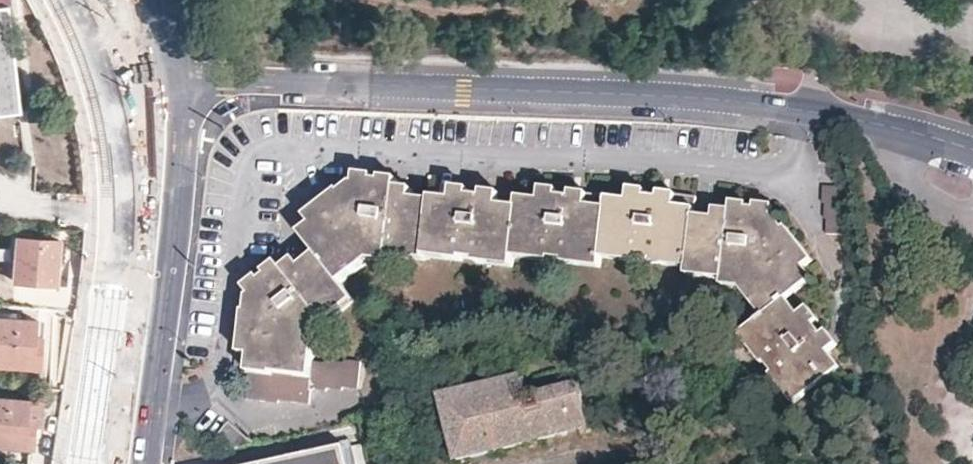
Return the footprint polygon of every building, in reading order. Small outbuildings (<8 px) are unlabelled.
[(6,2),(0,3),(0,107),(19,106),(6,2)] [(358,161),(356,173),(355,175),(374,176),(374,172),(375,163),(358,161)] [(381,163),(380,172),(398,175),(399,165),(381,163)] [(311,241),(316,247),(342,280),(364,261),(357,254),(372,241),(389,243),(389,250),(425,254),(425,247),(433,196),(414,195),(415,185),(398,183),(398,175),(380,172),(374,172),(374,176),(355,175),(356,173),(351,172),(338,184),(334,181),(309,203),(316,212),(304,223),(299,227),(303,232),(311,241)] [(523,191),(502,188),(497,188),(485,186),(483,194),(471,193),(471,185),(462,184),(454,182),(452,193),(434,191),(433,196),(425,247),(461,251),(462,248),(476,250),(476,254),(514,258),(516,248),(523,200),(523,195),(523,191)] [(613,192),(592,190),(576,188),(575,196),(563,195),(563,186),(546,184),(545,184),(544,186),(544,189),(543,192),(541,198),(536,198),(532,198),(523,195),(523,200),(516,248),(552,252),(554,250),(566,252),(566,255),(605,259),(606,251),(613,202),(614,195),(613,192)] [(826,234),(860,236),(852,185),(823,184),(822,193),(822,203),(825,204),(824,212),(824,218),(828,219),(827,229),(826,234)] [(613,202),(606,251),(645,255),(646,253),(657,253),(658,258),(695,262),(697,212),(698,204),(699,195),(689,193),(680,192),(675,191),(663,189),(662,197),(649,196),(649,187),(633,185),(631,197),(614,195),(613,202)] [(759,210),(750,208),(751,201),(733,199),(732,206),(719,204),(717,215),(714,215),(697,212),(695,262),(695,271),(730,274),(730,283),(749,285),(774,311),(795,290),(819,270),(813,261),(817,256),(794,223),(788,226),(780,216),(758,214),(759,210)] [(758,214),(780,216),(781,204),(760,201),(759,210),(758,214)] [(292,219),(299,227),(304,223),(316,212),(309,203),(292,219)] [(56,278),(60,237),(17,233),(14,275),(56,278)] [(388,254),(389,250),(389,243),(372,241),(357,254),(364,261),(374,253),(388,254)] [(357,299),(342,280),(316,247),(313,251),(305,258),(301,261),(293,253),(281,262),(279,260),(263,273),(260,274),(258,276),(259,279),(261,281),(245,294),(242,297),(237,336),(250,338),(248,355),(246,371),(275,375),(277,371),(309,374),(311,362),(313,346),(303,345),(303,330),(324,318),(330,324),(357,299)] [(259,267),(263,273),(279,260),(274,255),(259,267)] [(243,291),(245,294),(261,281),(259,279),(258,276),(254,271),(239,285),(243,291)] [(837,321),(831,325),(823,317),(829,311),(818,296),(808,304),(795,290),(774,311),(752,331),(777,359),(778,360),(780,360),(780,359),(786,367),(784,370),(791,378),(801,370),(818,389),(852,359),(841,345),(844,341),(850,337),(837,321)] [(43,333),(37,333),(38,315),(0,312),(0,359),(41,362),(43,333)] [(332,327),(330,324),(324,318),(303,330),(303,345),(313,346),(315,339),(332,327)] [(245,354),(248,355),(250,338),(237,336),(235,352),(236,353),(237,354),(245,354)] [(325,363),(311,362),(309,374),(308,388),(315,388),(323,389),(326,386),(334,388),(342,389),(344,385),(350,386),(357,387),(359,386),(362,361),(362,359),(345,356),(343,361),(326,359),(325,363)] [(809,398),(818,389),(801,370),(791,378),(809,398)] [(275,375),(246,371),(242,396),(243,398),(249,398),(268,400),(274,401),(276,397),(281,398),(298,399),(305,400),(306,389),(308,388),(309,374),(277,371),(275,375)] [(590,427),(579,384),(531,396),(525,376),(443,396),(460,460),(590,427)] [(38,412),(32,412),(33,395),(0,392),(0,440),(36,444),(38,412)] [(211,439),(225,452),(253,446),(226,422),(211,439)] [(344,447),(275,463),(348,463),(344,447)]
